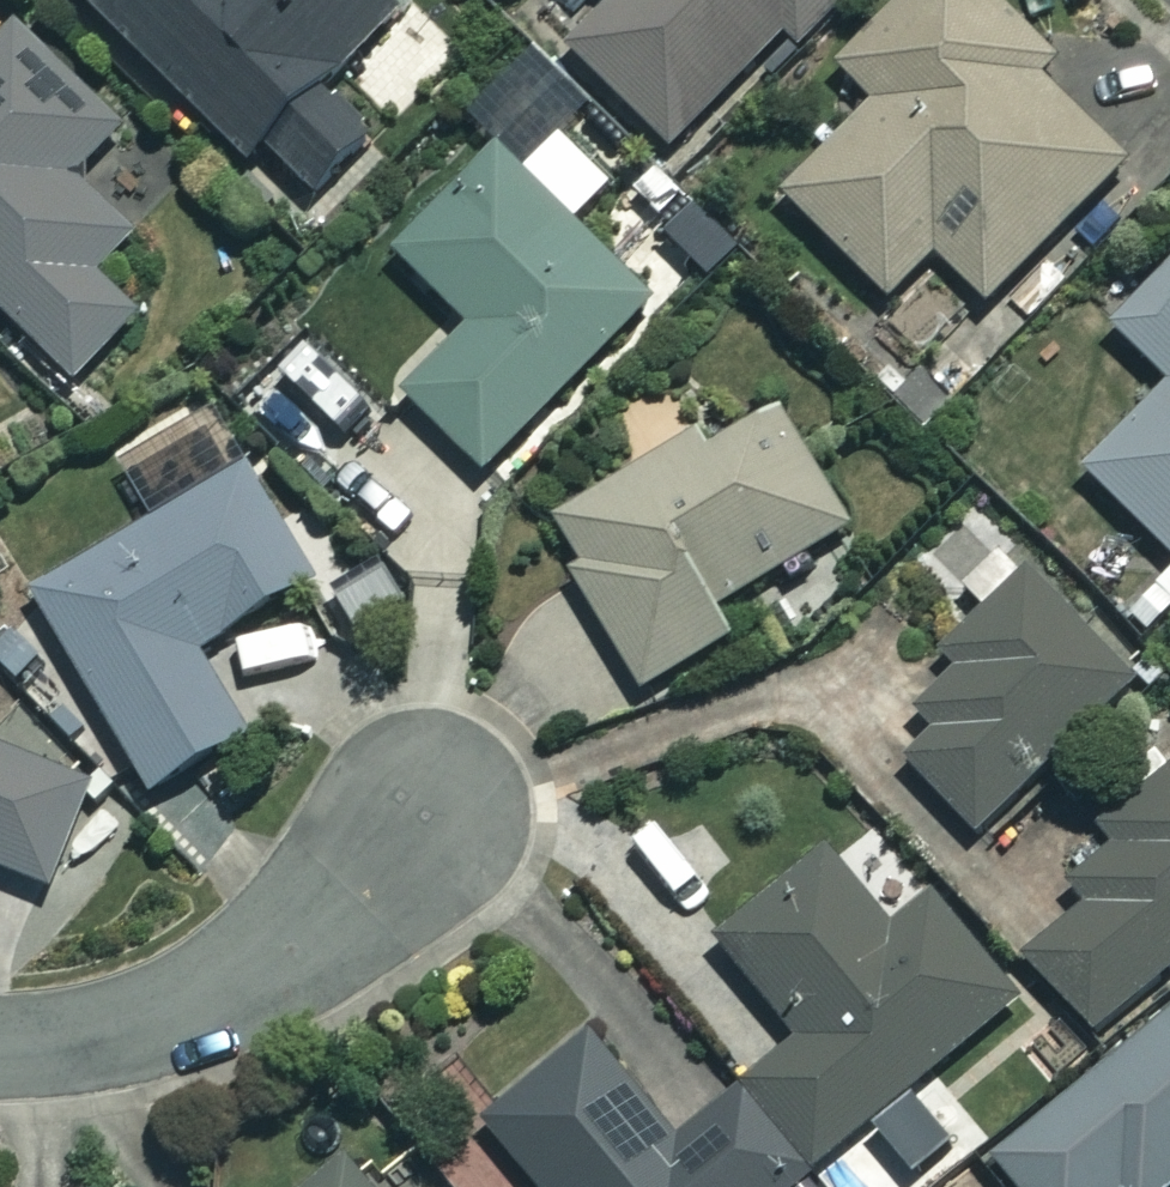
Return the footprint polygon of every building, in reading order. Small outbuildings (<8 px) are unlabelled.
[(243,164),(253,154),(305,205),(363,145),(315,98),(395,16),(379,0),(76,0),(243,164)] [(664,144),(828,0),(597,0),(600,4),(567,33),(664,144)] [(1036,82),(1057,60),(994,0),(895,0),(833,64),(871,101),(779,196),(884,297),(929,251),(982,303),(1119,161),(1036,82)] [(5,31),(0,36),(0,313),(69,381),(132,316),(91,275),(132,233),(72,175),(112,134),(5,31)] [(601,182),(554,136),(516,175),(490,150),(389,253),(466,328),(399,396),(477,472),(646,299),(564,219),(601,182)] [(1107,326),(1162,380),(1077,468),(1169,559),(1169,261),(1107,326)] [(702,450),(664,387),(610,419),(638,465),(538,525),(637,690),(726,637),(709,609),(845,528),(773,407),(702,450)] [(308,581),(244,470),(30,593),(143,790),(245,731),(196,645),(308,581)] [(1134,683),(1025,571),(957,638),(951,676),(916,711),(933,730),(900,762),(975,838),(1134,683)] [(0,750),(0,869),(54,889),(93,785),(0,750)] [(1052,865),(1084,903),(1023,954),(1087,1032),(1169,963),(1169,768),(1052,865)] [(887,929),(823,852),(714,943),(793,1038),(750,1073),(821,1159),(1012,1000),(926,897),(887,929)] [(992,1158),(1015,1186),(1164,1186),(1169,1182),(1169,1013),(992,1158)] [(578,1030),(475,1116),(534,1186),(789,1186),(803,1175),(732,1089),(670,1141),(578,1030)] [(345,1162),(313,1186),(365,1186),(345,1162)]
